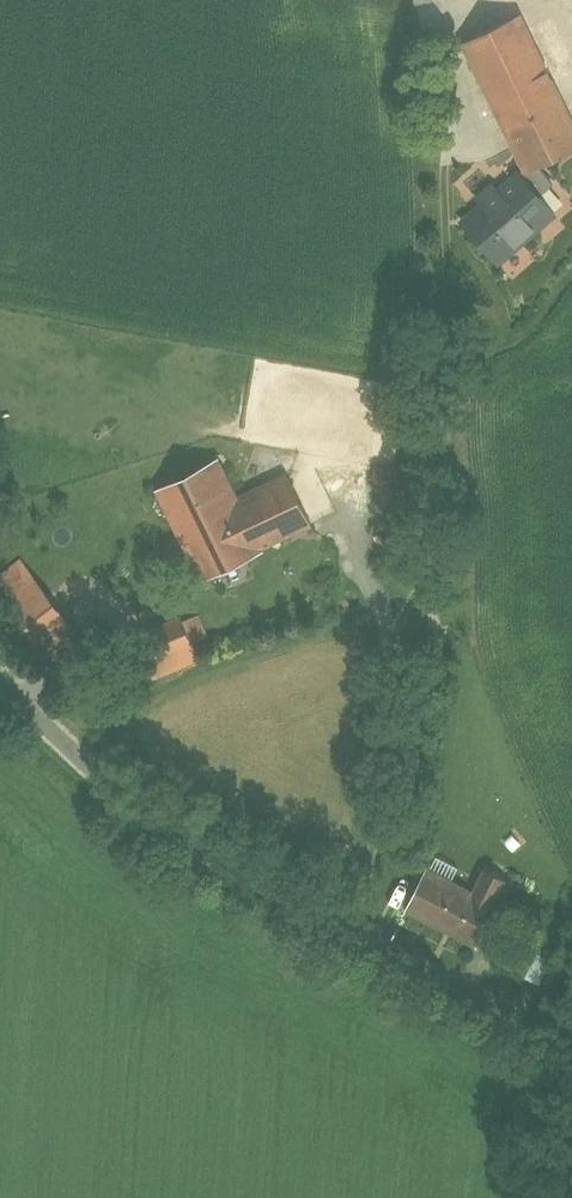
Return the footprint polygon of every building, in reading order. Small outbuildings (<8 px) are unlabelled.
[(529,14),(469,42),(531,172),(571,153),(571,105),(529,14)] [(462,222),(502,266),(560,215),(519,170),(500,187),(494,180),(477,196),(483,203),(462,222)] [(228,459),(159,490),(183,544),(201,583),(270,552),(268,548),(315,527),(291,472),(243,493),(228,459)] [(47,656),(84,635),(69,609),(32,630),(47,656)] [(193,638),(183,615),(162,624),(172,647),(193,638)] [(428,871),(410,902),(482,941),(509,892),(515,880),(493,868),(477,897),(428,871)] [(511,936),(496,964),(524,979),(539,951),(511,936)]
